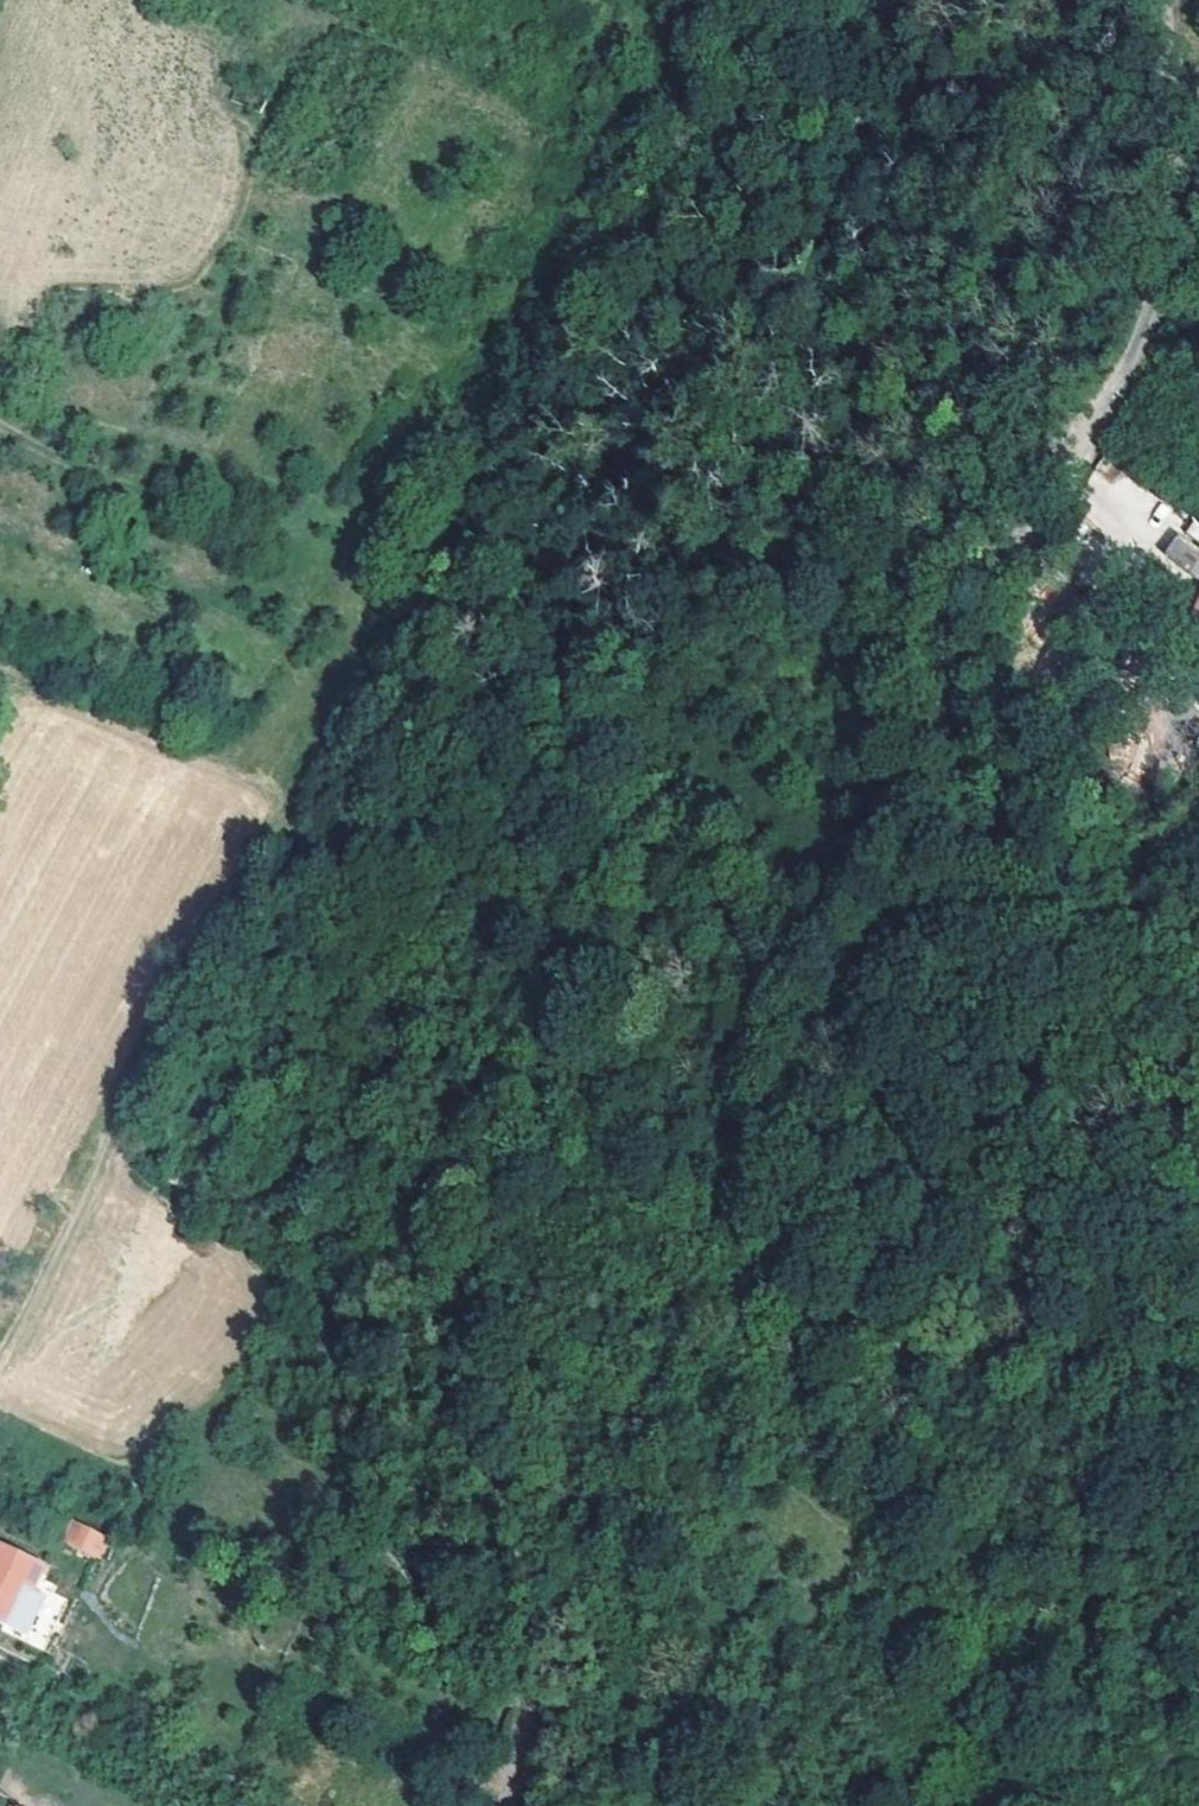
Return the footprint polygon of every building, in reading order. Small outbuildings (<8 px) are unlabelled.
[(1198,579),(1198,547),(1177,532),(1162,554),(1198,579)] [(1188,616),(1198,622),(1198,595),(1188,616)] [(1191,664),(1198,668),(1198,648),(1191,664)] [(104,1542),(78,1528),(67,1546),(96,1561),(98,1555),(104,1542)] [(12,1555),(0,1548),(0,1579),(12,1555)] [(0,1579),(0,1629),(19,1638),(39,1598),(29,1593),(41,1569),(12,1555),(0,1579)]
